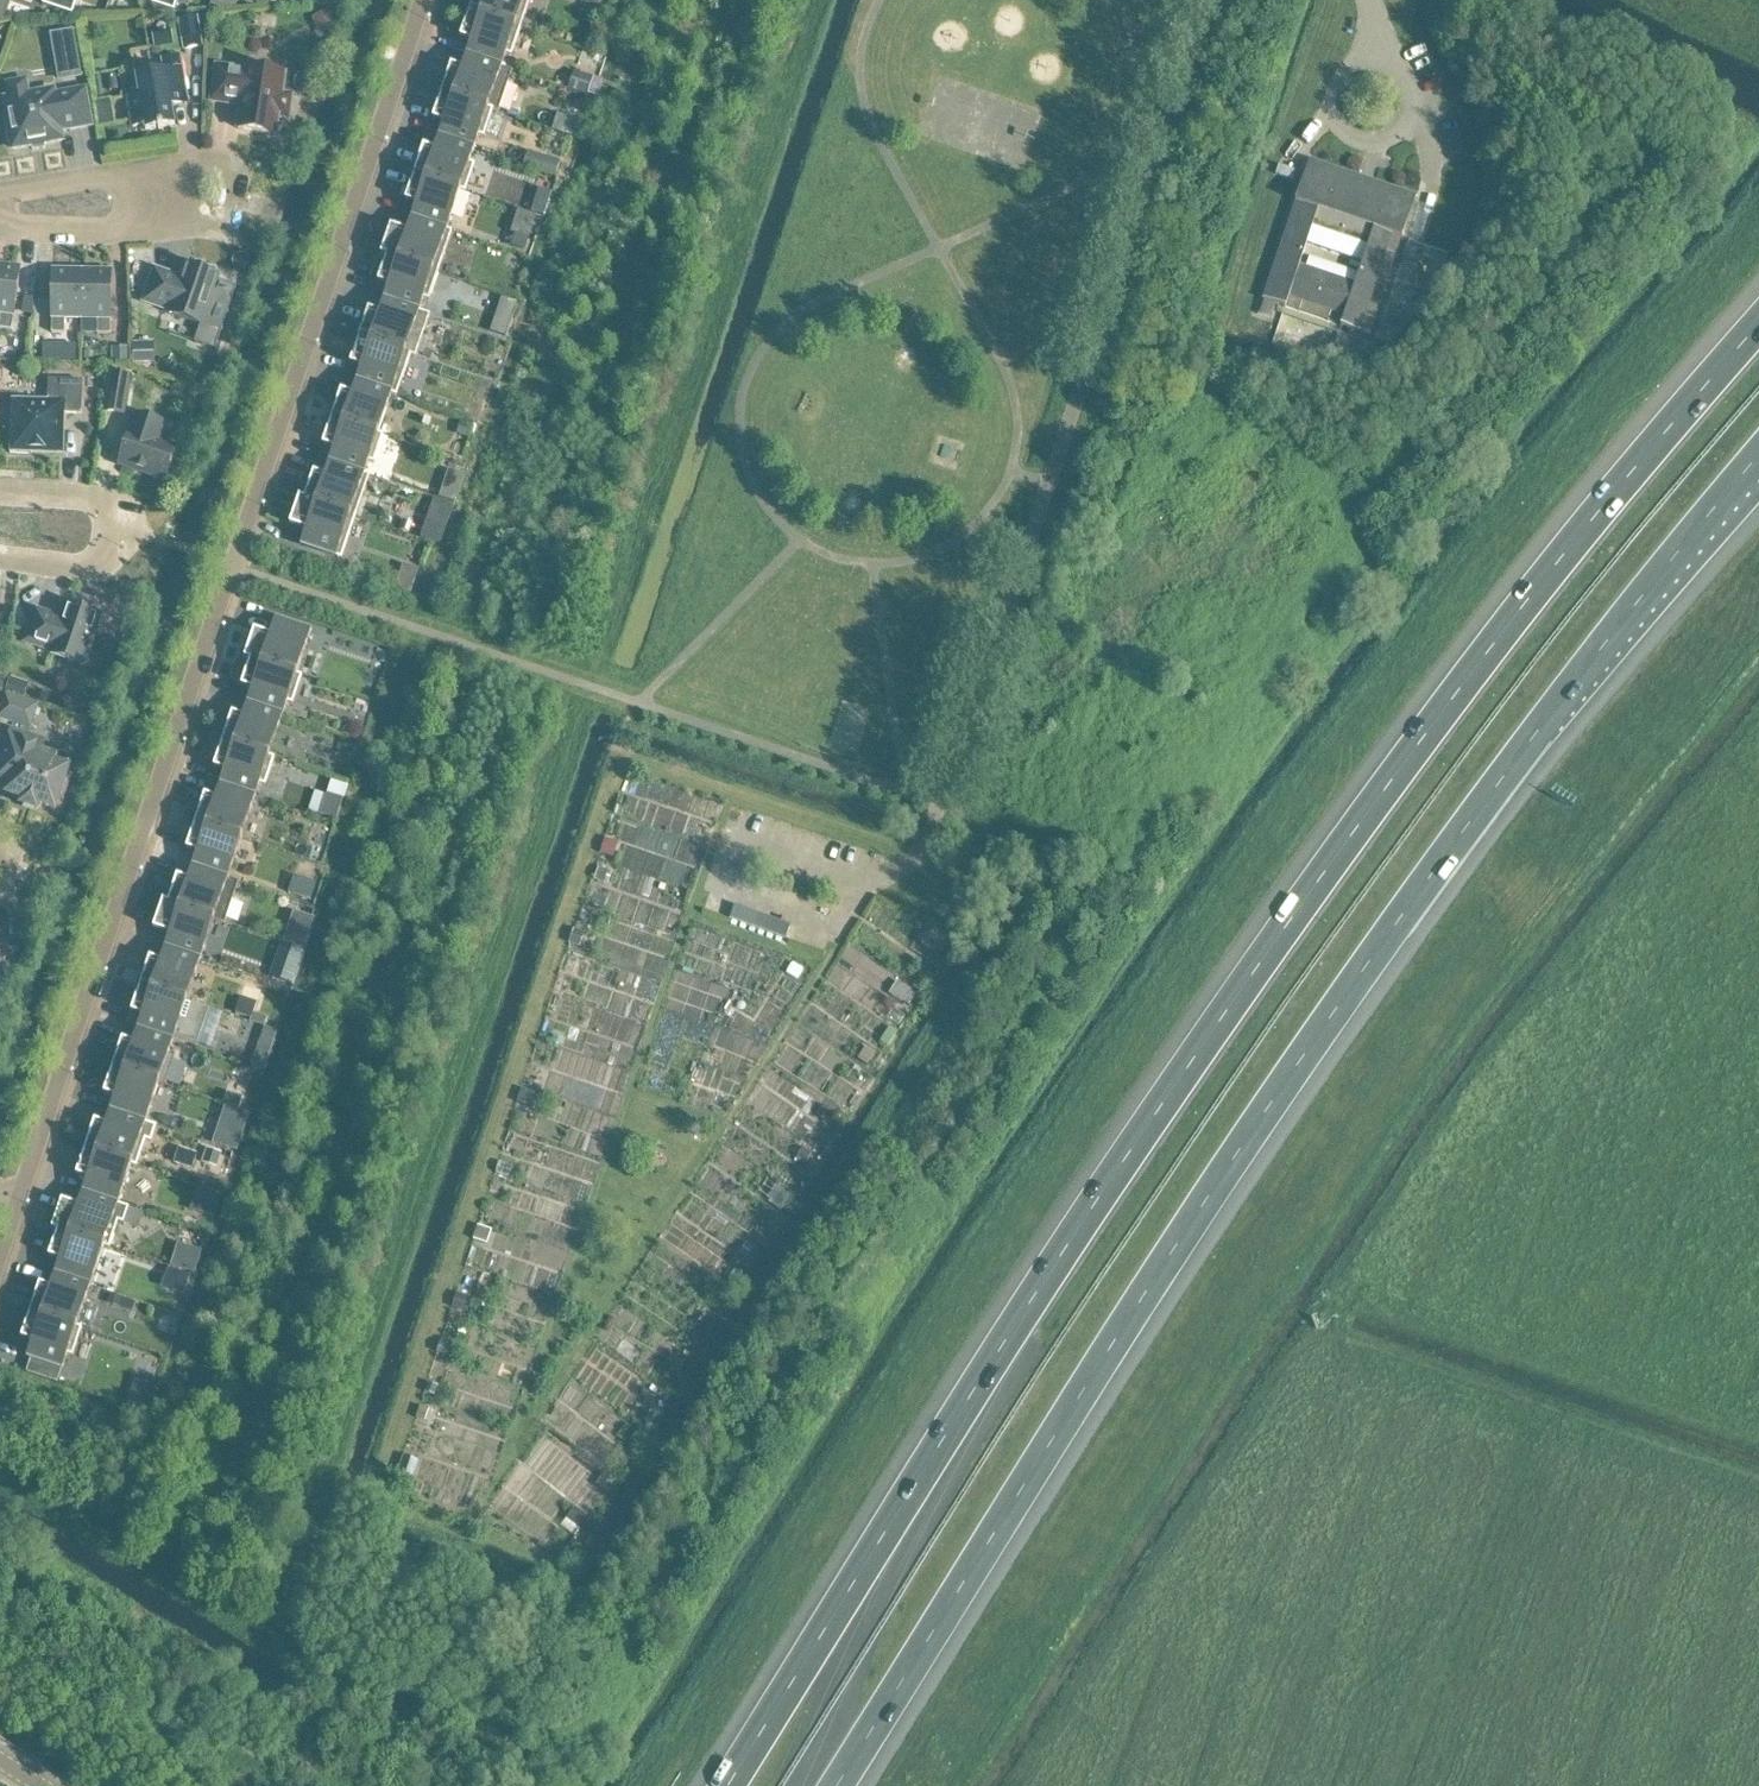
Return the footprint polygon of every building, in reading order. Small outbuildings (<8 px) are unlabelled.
[(9,0),(0,0),(0,17),(6,19),(11,1),(9,0)] [(62,0),(45,0),(43,6),(58,11),(62,0)] [(58,11),(73,16),(78,0),(62,0),(58,11)] [(179,0),(162,0),(160,7),(174,12),(179,0)] [(211,12),(225,11),(228,2),(222,0),(215,0),(211,12)] [(469,11),(520,28),(529,1),(527,0),(472,0),(469,11)] [(511,56),(520,28),(469,11),(460,38),(473,43),(468,56),(501,67),(506,54),(511,56)] [(325,36),(335,30),(326,14),(316,20),(325,36)] [(204,49),(198,18),(177,22),(183,53),(204,49)] [(52,36),(56,60),(80,55),(76,31),(52,36)] [(155,48),(174,44),(172,31),(153,34),(155,48)] [(513,72),(501,68),(501,67),(468,56),(464,70),(451,65),(441,93),(488,108),(488,107),(493,109),(500,111),(513,72)] [(187,98),(180,58),(163,61),(165,74),(137,79),(140,98),(129,100),(133,129),(145,127),(146,132),(175,127),(171,100),(187,98)] [(106,73),(105,62),(94,63),(96,74),(106,73)] [(247,72),(217,68),(212,103),(242,107),(238,131),(276,136),(279,117),(288,118),(291,98),(282,96),(285,75),(248,70),(247,72)] [(575,72),(569,90),(585,95),(588,96),(594,79),(590,78),(575,72)] [(8,120),(4,121),(9,145),(12,144),(13,151),(63,142),(61,132),(92,127),(85,91),(55,97),(54,92),(30,96),(28,82),(8,86),(10,100),(5,101),(8,120)] [(484,137),(493,109),(488,107),(488,108),(441,93),(432,120),(445,124),(441,138),(474,149),(478,135),(484,137)] [(564,137),(568,125),(556,121),(552,133),(564,137)] [(469,162),(474,149),(441,138),(436,151),(423,147),(414,174),(460,190),(460,191),(465,192),(475,164),(469,162)] [(555,178),(560,164),(528,153),(523,167),(555,178)] [(1369,338),(1370,336),(1359,333),(1392,237),(1402,240),(1417,198),(1309,162),(1295,204),(1297,204),(1264,301),(1263,300),(1262,301),(1285,309),(1289,299),(1344,317),(1340,328),(1369,338)] [(447,230),(460,191),(460,190),(414,174),(405,201),(418,206),(414,219),(447,230)] [(546,209),(535,205),(532,214),(543,218),(546,218),(549,209),(546,209)] [(512,233),(532,240),(539,219),(519,212),(512,233)] [(453,231),(447,230),(414,219),(409,233),(391,227),(381,255),(386,257),(387,256),(439,273),(453,231)] [(429,300),(439,273),(387,256),(386,257),(378,283),(391,287),(386,301),(420,312),(420,311),(424,299),(429,300)] [(155,271),(144,304),(171,313),(170,316),(203,327),(196,345),(216,352),(237,289),(218,282),(220,276),(216,275),(217,270),(204,266),(203,271),(187,265),(182,280),(155,271)] [(21,269),(0,266),(0,315),(1,316),(0,326),(0,330),(12,332),(14,317),(21,269)] [(82,321),(83,272),(53,271),(52,320),(52,335),(65,335),(65,320),(82,321)] [(111,321),(112,272),(83,272),(82,321),(98,321),(98,336),(111,336),(111,321)] [(431,315),(420,311),(420,312),(386,301),(382,314),(369,310),(360,337),(411,355),(411,356),(417,357),(431,315)] [(505,341),(509,329),(493,324),(489,335),(505,341)] [(397,396),(411,356),(411,355),(360,337),(351,364),(364,369),(359,383),(392,394),(392,395),(397,396)] [(79,359),(80,345),(46,344),(46,358),(79,359)] [(155,365),(154,344),(133,345),(134,366),(155,365)] [(130,364),(130,350),(112,350),(112,365),(130,364)] [(85,356),(85,365),(94,365),(94,356),(85,356)] [(25,365),(0,365),(0,381),(25,382),(25,365)] [(126,418),(132,377),(110,374),(104,415),(126,418)] [(82,416),(83,383),(49,382),(49,405),(15,404),(14,432),(11,432),(10,455),(33,456),(33,452),(61,453),(63,415),(82,416)] [(379,434),(392,395),(392,394),(359,383),(355,396),(341,391),(332,419),(379,434)] [(468,398),(475,410),(479,411),(485,413),(491,393),(490,393),(485,391),(472,387),(468,398)] [(177,450),(158,444),(164,426),(137,416),(131,434),(120,466),(166,481),(177,450)] [(385,435),(379,434),(332,419),(323,446),(336,450),(332,464),(365,475),(365,474),(369,462),(375,464),(385,435)] [(469,439),(471,435),(474,425),(463,421),(459,435),(469,439)] [(371,476),(365,474),(365,475),(332,464),(327,477),(314,473),(305,499),(305,500),(357,518),(371,476)] [(445,485),(453,487),(457,489),(460,490),(464,476),(458,473),(450,471),(445,485)] [(458,497),(442,492),(439,500),(455,505),(458,497)] [(343,559),(357,518),(305,500),(305,499),(300,497),(291,526),(309,532),(304,546),(343,559)] [(432,529),(428,542),(434,544),(439,545),(441,546),(446,534),(432,529)] [(84,667),(101,617),(68,606),(63,620),(36,611),(25,644),(52,653),(51,656),(84,667)] [(273,638),(255,632),(245,659),(302,679),(303,677),(297,676),(311,635),(278,624),(273,638)] [(293,706),(302,679),(245,659),(245,661),(250,663),(242,688),(255,693),(250,706),(283,717),(288,704),(293,706)] [(25,700),(30,685),(11,679),(6,694),(25,700)] [(40,706),(5,695),(0,712),(0,722),(32,731),(40,706)] [(270,757),(283,717),(250,706),(246,720),(233,715),(223,743),(275,760),(275,759),(270,757)] [(58,757),(42,752),(45,744),(12,733),(0,769),(0,785),(10,788),(8,795),(24,800),(23,806),(37,810),(39,805),(55,810),(59,800),(61,800),(63,799),(68,784),(67,781),(65,780),(68,770),(55,766),(58,757)] [(265,787),(275,760),(223,743),(214,770),(227,774),(223,788),(256,799),(260,785),(265,787)] [(242,840),(256,799),(223,788),(218,801),(205,797),(196,824),(242,840)] [(328,794),(321,815),(334,819),(341,799),(328,794)] [(228,880),(242,840),(196,824),(187,851),(200,856),(195,869),(228,880)] [(613,859),(618,845),(606,841),(601,855),(613,859)] [(597,868),(593,881),(602,884),(606,871),(597,868)] [(164,902),(163,904),(214,921),(221,924),(235,883),(228,880),(195,869),(191,883),(178,878),(169,904),(164,902)] [(312,903),(317,886),(294,878),(288,894),(312,903)] [(163,904),(154,931),(172,937),(168,951),(201,962),(214,921),(163,904)] [(789,926),(735,907),(730,921),(784,939),(789,926)] [(937,956),(950,937),(929,923),(916,942),(937,956)] [(571,945),(578,947),(583,934),(575,931),(573,930),(568,944),(571,945)] [(308,943),(287,936),(284,946),(305,953),(308,943)] [(8,982),(19,950),(3,944),(2,947),(0,946),(0,980),(8,982)] [(274,964),(299,973),(305,955),(281,946),(274,964)] [(187,1003),(201,962),(168,951),(163,964),(150,960),(141,987),(187,1003)] [(916,985),(924,990),(931,979),(924,974),(916,985)] [(903,1004),(911,993),(898,984),(890,995),(903,1004)] [(141,987),(132,1015),(145,1019),(140,1032),(173,1044),(195,1051),(208,1010),(187,1003),(141,987)] [(267,1018),(254,1014),(251,1022),(264,1027),(267,1018)] [(263,1029),(260,1039),(273,1043),(276,1033),(270,1031),(263,1029)] [(160,1084),(173,1044),(140,1032),(136,1046),(123,1041),(113,1069),(160,1084)] [(874,1053),(865,1047),(858,1058),(866,1064),(874,1053)] [(266,1064),(253,1059),(250,1069),(263,1074),(266,1064)] [(687,1096),(691,1074),(653,1066),(648,1089),(687,1096)] [(613,1087),(628,1089),(631,1070),(615,1068),(613,1087)] [(146,1124),(160,1084),(113,1069),(104,1096),(117,1100),(113,1114),(157,1129),(157,1128),(146,1124)] [(530,1110),(536,1097),(522,1091),(516,1104),(530,1110)] [(224,1104),(240,1109),(243,1098),(228,1093),(224,1104)] [(231,1149),(237,1151),(249,1115),(243,1112),(227,1107),(215,1144),(231,1149)] [(829,1125),(834,1117),(827,1111),(821,1119),(829,1125)] [(152,1144),(157,1129),(113,1114),(108,1127),(95,1123),(86,1150),(137,1167),(146,1142),(152,1144)] [(811,1154),(803,1148),(796,1158),(804,1164),(811,1154)] [(179,1149),(175,1164),(189,1169),(194,1154),(179,1149)] [(86,1150),(77,1177),(90,1182),(85,1195),(107,1203),(129,1210),(129,1209),(118,1205),(132,1167),(137,1168),(137,1167),(86,1150)] [(217,1170),(221,1155),(207,1151),(202,1165),(217,1170)] [(199,1188),(193,1206),(210,1212),(216,1214),(222,1196),(216,1194),(199,1188)] [(62,1202),(53,1230),(61,1233),(110,1249),(118,1223),(124,1225),(129,1210),(107,1203),(85,1195),(81,1209),(62,1202)] [(488,1245),(491,1232),(477,1228),(474,1241),(488,1245)] [(58,1233),(49,1259),(62,1263),(58,1277),(66,1279),(90,1288),(104,1248),(109,1250),(110,1249),(61,1233),(53,1230),(52,1231),(58,1233)] [(178,1243),(168,1288),(192,1293),(202,1248),(178,1243)] [(746,1259),(752,1249),(745,1244),(739,1254),(746,1259)] [(734,1282),(739,1275),(733,1271),(729,1278),(734,1282)] [(40,1286),(31,1313),(82,1330),(82,1329),(77,1328),(90,1288),(66,1279),(58,1277),(53,1290),(40,1286)] [(135,1303),(112,1295),(108,1305),(132,1313),(135,1303)] [(467,1313),(471,1300),(457,1295),(453,1309),(467,1313)] [(73,1358),(82,1330),(31,1313),(22,1340),(35,1345),(30,1359),(63,1370),(67,1356),(73,1358)] [(711,1322),(703,1317),(695,1329),(703,1334),(711,1322)] [(678,1377),(686,1365),(673,1356),(665,1368),(678,1377)] [(152,1410),(160,1387),(136,1378),(128,1402),(152,1410)] [(433,1396),(436,1387),(428,1384),(427,1383),(423,1393),(425,1394),(433,1396)] [(434,1411),(420,1406),(417,1418),(430,1423),(434,1411)] [(643,1430),(648,1434),(654,1426),(648,1422),(643,1430)] [(414,1479),(420,1463),(403,1458),(398,1473),(414,1479)] [(607,1494),(615,1481),(605,1475),(597,1488),(607,1494)] [(581,1532),(590,1520),(576,1509),(567,1521),(581,1532)]
